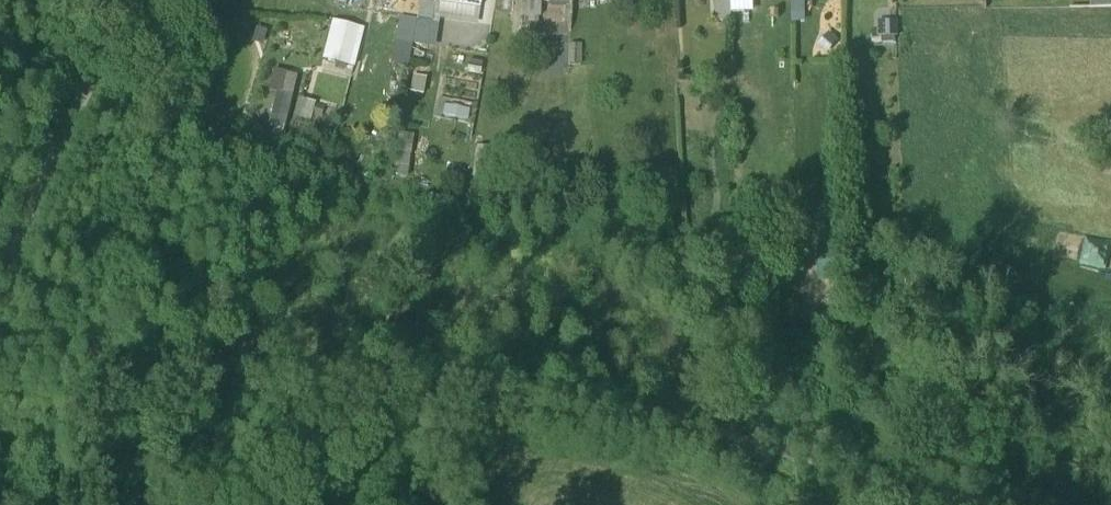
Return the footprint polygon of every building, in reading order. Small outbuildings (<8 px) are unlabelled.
[(441,4),(479,10),(480,0),(442,0),(441,4)] [(718,26),(734,25),(733,4),(732,0),(717,0),(718,26)] [(434,4),(420,2),(417,20),(431,22),(434,4)] [(887,14),(876,14),(876,49),(887,49),(887,14)] [(431,22),(417,20),(416,22),(412,47),(435,49),(438,23),(431,22)] [(323,61),(356,69),(366,31),(333,23),(323,61)] [(392,41),(389,62),(406,64),(409,43),(392,41)]
